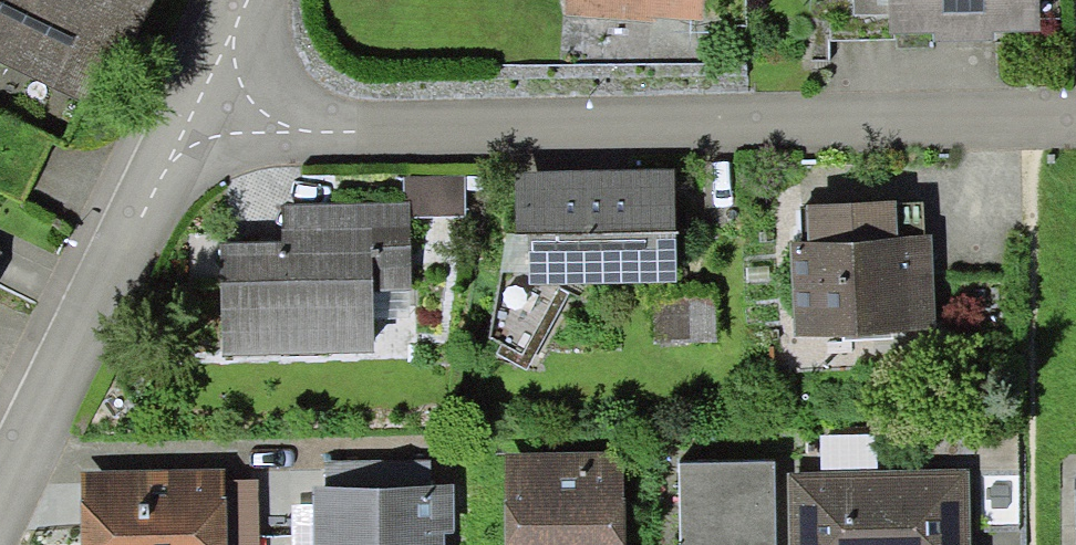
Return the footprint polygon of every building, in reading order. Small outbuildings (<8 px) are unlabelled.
[(99,109),(152,0),(0,0),(0,61),(99,109)] [(564,17),(652,23),(653,16),(704,19),(705,0),(565,0),(564,17)] [(853,15),(890,14),(891,32),(934,31),(935,41),(997,39),(997,29),(1041,28),(1040,0),(853,0),(853,15)] [(674,171),(516,174),(517,233),(529,233),(530,284),(677,281),(674,171)] [(405,177),(405,202),(412,202),(412,216),(466,215),(465,176),(405,177)] [(788,243),(793,336),(934,329),(930,235),(925,235),(923,202),(895,204),(895,200),(805,205),(807,242),(788,243)] [(283,243),(220,244),(222,357),(375,354),(373,287),(411,287),(410,216),(412,216),(412,202),(405,202),(283,205),(283,243)] [(714,295),(656,297),(657,344),(715,343),(714,295)] [(505,453),(506,544),(625,544),(624,452),(505,453)] [(776,462),(680,464),(681,544),(777,544),(776,462)] [(431,486),(431,463),(324,464),(324,488),(312,488),(312,506),(313,544),(446,544),(446,535),(457,534),(456,486),(431,486)] [(82,469),(83,544),(260,544),(258,478),(227,479),(226,467),(82,469)] [(787,474),(789,544),(968,544),(966,470),(787,474)] [(312,506),(294,507),(294,544),(313,544),(312,506)]
